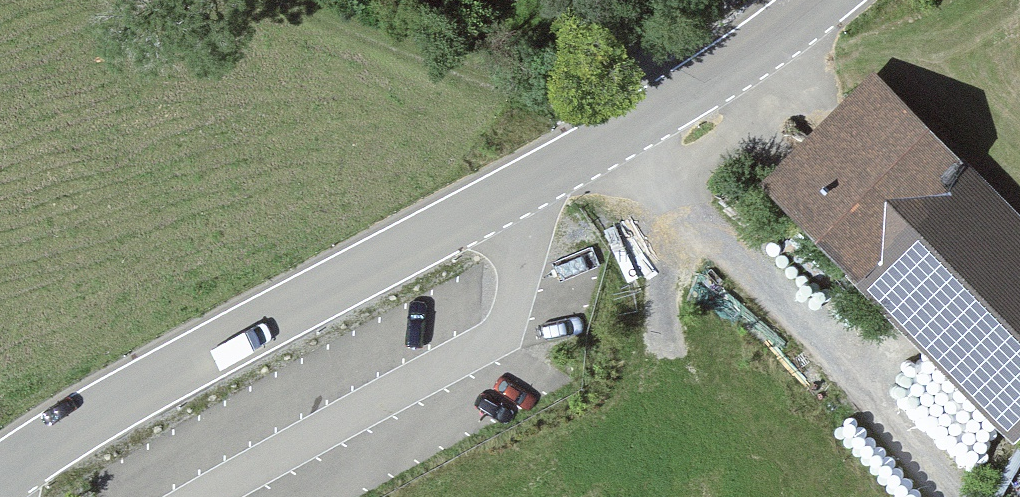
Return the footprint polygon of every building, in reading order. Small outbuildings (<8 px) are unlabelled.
[(886,80),(829,136),(771,194),(1010,439),(1019,429),(1019,216),(886,80)]
